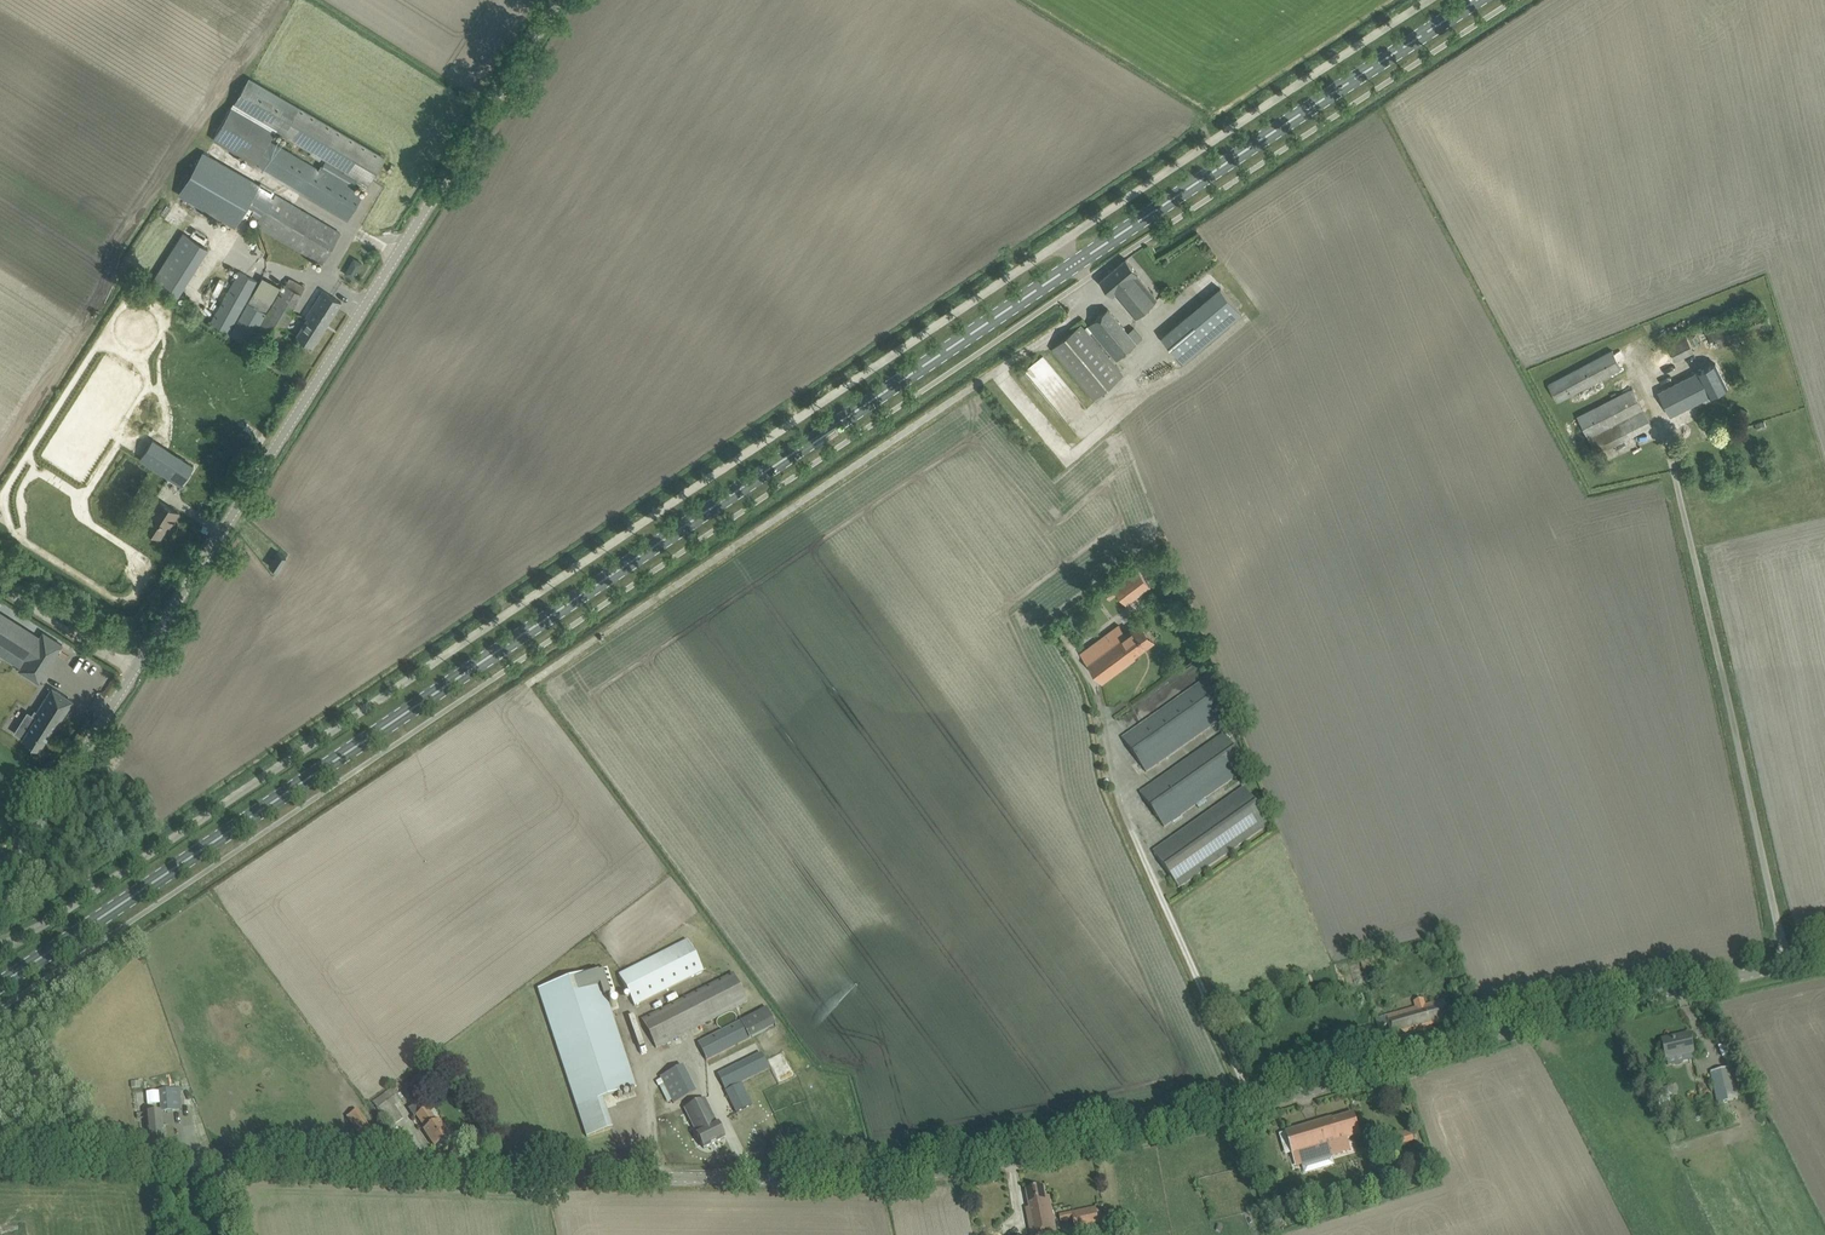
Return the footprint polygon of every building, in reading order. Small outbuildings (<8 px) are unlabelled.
[(249,78),(227,115),(269,140),(275,129),(326,159),(320,169),(324,171),(352,188),(358,178),(369,184),(385,157),(249,78)] [(227,115),(213,139),(249,159),(248,162),(345,219),(348,220),(349,218),(363,194),(352,188),(324,171),(320,169),(269,140),(227,115)] [(203,151),(178,193),(180,194),(235,226),(243,213),(248,203),(260,185),(260,184),(203,151)] [(260,185),(248,203),(263,213),(273,197),(272,196),(275,191),(261,183),(260,184),(260,185)] [(274,194),(257,224),(323,263),(341,232),(274,194)] [(185,230),(157,279),(184,294),(212,246),(185,230)] [(354,256),(346,274),(356,278),(364,261),(354,256)] [(1126,258),(1100,280),(1113,295),(1115,293),(1120,298),(1142,281),(1137,274),(1139,273),(1126,258)] [(211,323),(228,332),(256,281),(239,272),(211,323)] [(249,301),(267,310),(280,287),(262,277),(249,301)] [(255,337),(274,348),(294,313),(290,311),(304,287),(289,278),(255,337)] [(1120,298),(1136,317),(1158,299),(1142,281),(1120,298)] [(313,346),(342,301),(323,289),(306,316),(308,317),(296,336),(313,346)] [(231,334),(249,343),(265,314),(248,304),(231,334)] [(1108,308),(1085,328),(1114,363),(1115,362),(1138,343),(1144,338),(1134,326),(1128,331),(1116,317),(1108,308)] [(1187,316),(1163,336),(1184,363),(1209,344),(1187,316)] [(1081,324),(1052,348),(1095,400),(1125,375),(1115,362),(1114,363),(1085,328),(1081,324)] [(1671,349),(1677,362),(1695,353),(1689,341),(1671,349)] [(1613,352),(1549,386),(1557,403),(1622,369),(1618,361),(1625,357),(1621,349),(1614,353),(1613,352)] [(1708,397),(1729,387),(1717,364),(1697,373),(1708,397)] [(1671,415),(1708,397),(1697,373),(1660,391),(1671,415)] [(1633,388),(1578,416),(1589,437),(1598,433),(1644,409),(1639,400),(1643,398),(1639,391),(1636,393),(1633,388)] [(1598,433),(1589,437),(1597,452),(1606,448),(1598,433)] [(158,440),(153,437),(139,459),(144,462),(158,440)] [(195,464),(182,455),(167,477),(181,486),(195,464)] [(226,474),(230,469),(220,460),(216,466),(226,474)] [(173,521),(179,512),(159,499),(143,525),(161,536),(171,520),(173,521)] [(270,565),(277,570),(286,556),(278,551),(270,565)] [(158,564),(166,569),(173,557),(165,552),(158,564)] [(1112,585),(1104,590),(1110,598),(1118,592),(1127,604),(1151,586),(1138,568),(1113,586),(1112,585)] [(19,670),(38,682),(63,644),(43,632),(40,638),(0,612),(0,641),(27,658),(19,670)] [(1065,619),(1080,638),(1084,634),(1076,622),(1079,620),(1073,613),(1065,619)] [(1116,627),(1108,632),(1130,662),(1136,658),(1134,656),(1154,642),(1155,641),(1142,624),(1141,624),(1127,635),(1119,625),(1116,627)] [(1108,632),(1081,653),(1103,682),(1130,662),(1108,632)] [(1123,739),(1146,772),(1230,713),(1206,680),(1123,739)] [(23,738),(40,749),(54,727),(55,728),(73,700),(52,687),(35,715),(37,716),(23,738)] [(1131,712),(1122,716),(1126,724),(1134,720),(1131,712)] [(1141,793),(1164,827),(1249,768),(1225,734),(1141,793)] [(1154,851),(1180,888),(1270,824),(1244,787),(1154,851)] [(619,975),(634,1006),(703,970),(687,940),(619,975)] [(1361,958),(1368,982),(1375,980),(1368,956),(1361,958)] [(538,991),(576,1105),(636,1086),(598,971),(538,991)] [(642,1020),(656,1048),(747,1001),(733,973),(642,1020)] [(1393,1035),(1451,1020),(1445,1000),(1425,1006),(1423,999),(1414,1002),(1416,1008),(1376,1019),(1378,1027),(1390,1024),(1393,1035)] [(698,1041),(707,1059),(763,1031),(754,1014),(698,1041)] [(1371,1025),(1356,1030),(1360,1042),(1375,1038),(1371,1025)] [(1667,1060),(1694,1054),(1689,1034),(1679,1036),(1680,1038),(1663,1042),(1667,1060)] [(696,1092),(683,1066),(660,1077),(674,1103),(696,1092)] [(1717,1104),(1738,1099),(1731,1068),(1716,1072),(1711,1073),(1716,1096),(1717,1104)] [(726,1070),(717,1074),(725,1091),(734,1087),(726,1070)] [(725,1091),(736,1113),(752,1105),(741,1083),(734,1087),(725,1091)] [(372,1102),(391,1127),(403,1118),(394,1106),(402,1100),(393,1087),(372,1102)] [(159,1089),(161,1110),(173,1109),(172,1088),(159,1089)] [(704,1148),(725,1138),(716,1121),(715,1122),(704,1099),(685,1109),(696,1132),(704,1148)] [(434,1147),(449,1137),(439,1120),(436,1122),(422,1100),(409,1109),(414,1117),(416,1115),(425,1129),(423,1130),(434,1147)] [(346,1117),(365,1142),(375,1134),(357,1109),(346,1117)] [(149,1145),(164,1143),(163,1123),(158,1124),(157,1110),(146,1111),(149,1145)] [(1299,1155),(1302,1165),(1347,1151),(1344,1142),(1360,1137),(1353,1114),(1332,1120),(1332,1118),(1285,1132),(1293,1157),(1299,1155)] [(1400,1135),(1403,1145),(1415,1141),(1412,1131),(1400,1135)] [(1057,1232),(1050,1196),(1046,1197),(1044,1187),(1027,1191),(1030,1208),(1027,1209),(1032,1234),(1042,1234),(1057,1232)] [(1071,1214),(1074,1228),(1098,1223),(1098,1222),(1108,1220),(1105,1209),(1096,1211),(1095,1208),(1071,1214)]
